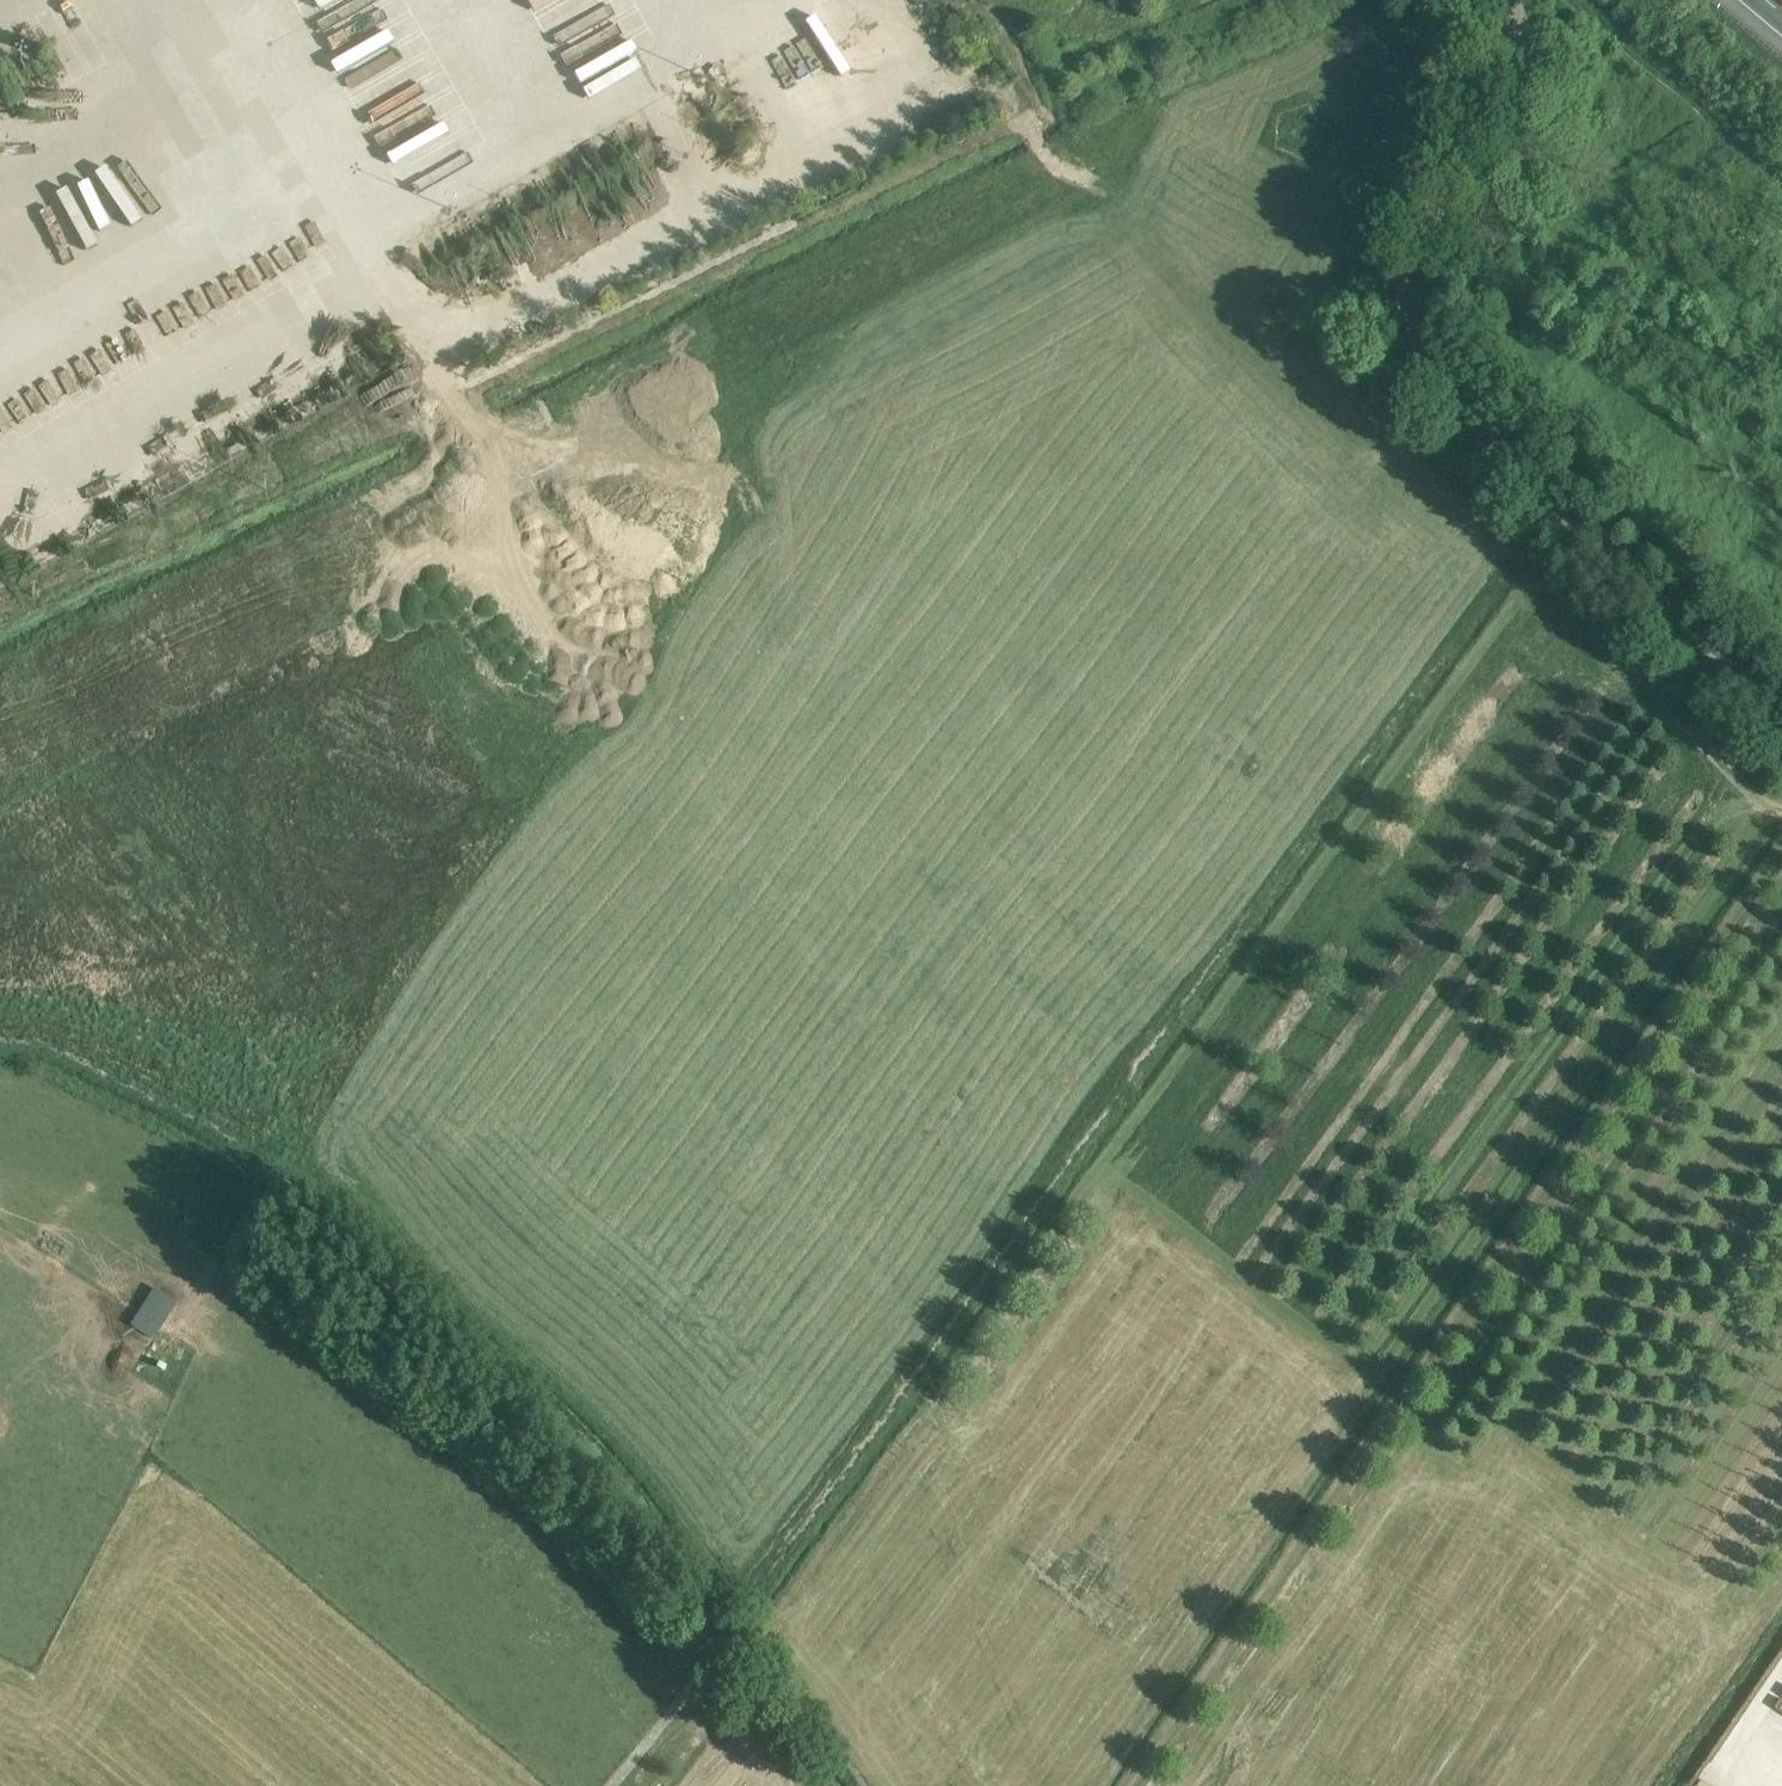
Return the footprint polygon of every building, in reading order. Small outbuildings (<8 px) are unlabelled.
[(349,77),(362,71),(369,86),(424,59),(416,43),(405,49),(381,0),(311,0),(349,77)] [(540,3),(559,30),(601,0),(545,0),(540,3)] [(383,87),(372,92),(382,118),(440,95),(429,69),(383,87)] [(154,1284),(130,1323),(153,1338),(177,1299),(154,1284)]
